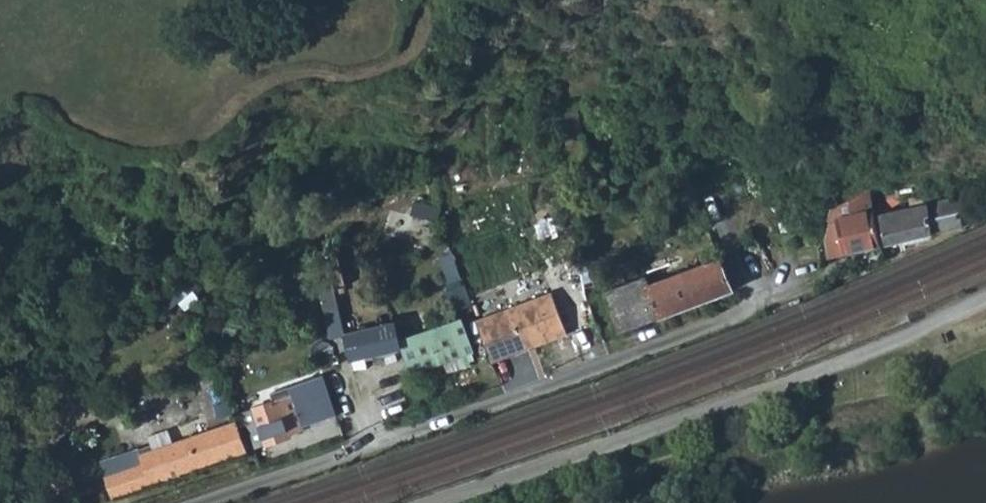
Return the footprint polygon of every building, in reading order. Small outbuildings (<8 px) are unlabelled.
[(850,214),(872,208),(869,196),(847,202),(850,214)] [(967,221),(963,203),(956,205),(954,199),(924,206),(930,234),(961,227),(960,223),(967,221)] [(930,234),(924,206),(880,215),(886,244),(930,234)] [(882,246),(872,208),(850,214),(842,216),(842,220),(836,221),(845,255),(882,246)] [(435,235),(398,217),(390,233),(406,241),(400,252),(412,258),(418,246),(427,251),(435,235)] [(830,258),(845,255),(836,221),(830,222),(825,237),(830,258)] [(439,257),(450,284),(460,280),(450,253),(439,257)] [(646,276),(605,291),(621,333),(661,318),(733,291),(720,259),(650,285),(646,276)] [(445,286),(455,313),(475,305),(466,284),(462,285),(460,280),(450,284),(445,286)] [(507,291),(513,307),(531,301),(525,284),(507,291)] [(568,334),(553,293),(531,301),(513,307),(478,320),(493,362),(568,334)] [(353,358),(344,302),(332,303),(341,360),(353,358)] [(475,351),(463,318),(399,342),(411,375),(475,351)] [(292,397),(303,429),(340,416),(326,375),(289,388),(292,397)] [(292,397),(289,388),(271,394),(274,403),(292,397)] [(274,403),(243,413),(256,451),(291,439),(289,434),(303,429),(292,397),(274,403)] [(210,430),(204,411),(186,417),(193,436),(210,430)] [(246,452),(236,422),(210,430),(193,436),(173,444),(153,450),(141,454),(144,464),(106,477),(113,497),(246,452)] [(148,434),(153,450),(173,444),(168,428),(148,434)]
